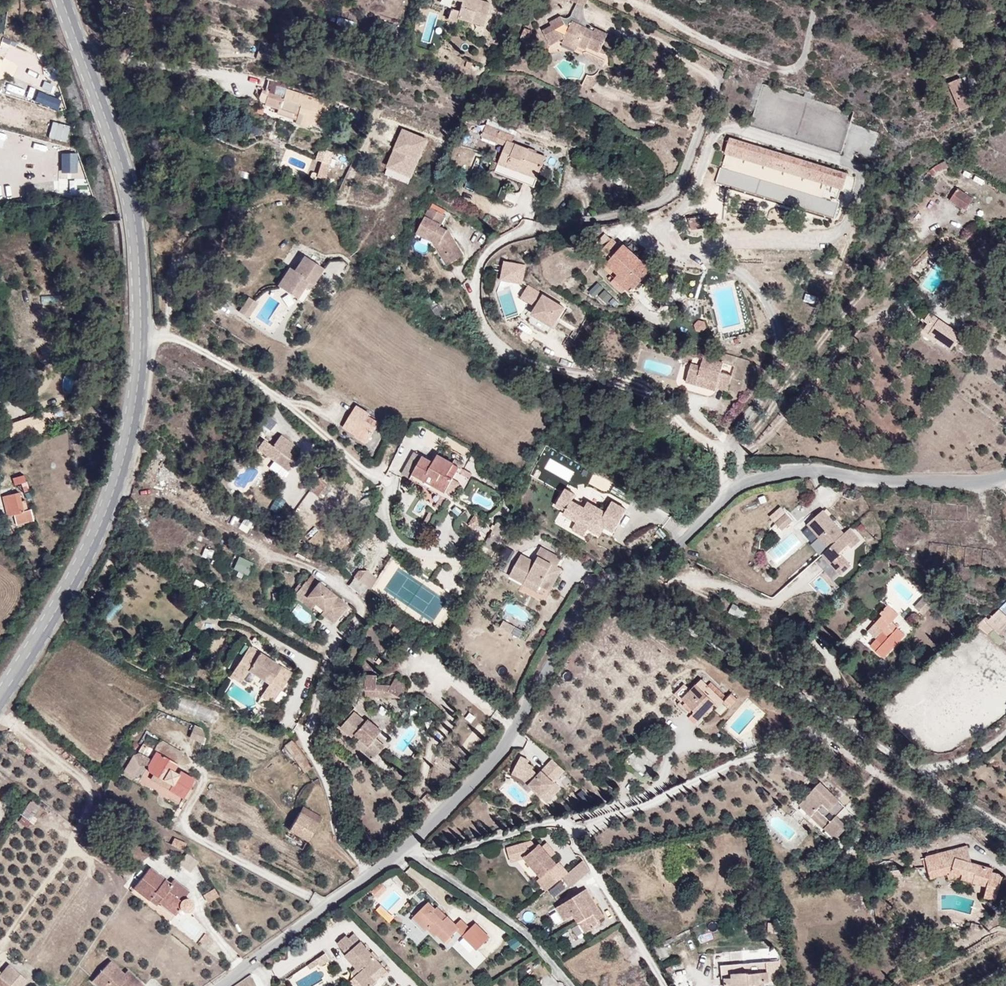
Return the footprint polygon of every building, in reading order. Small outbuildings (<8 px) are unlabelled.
[(482,0),(454,0),(453,5),(446,3),(443,13),(451,15),(452,13),(478,20),(482,0)] [(579,0),(566,0),(565,3),(571,7),(570,10),(579,15),(582,11),(578,2),(579,0)] [(592,39),(601,19),(582,11),(579,15),(570,10),(571,7),(565,3),(558,6),(552,3),(543,9),(546,15),(537,19),(545,34),(551,30),(571,39),(573,34),(581,38),(583,35),(592,39)] [(336,18),(335,25),(352,29),(354,22),(336,18)] [(273,30),(262,27),(259,38),(269,41),(273,30)] [(600,49),(581,40),(577,41),(579,46),(597,55),(600,49)] [(20,58),(34,68),(41,58),(27,48),(20,58)] [(583,79),(597,65),(592,61),(588,64),(581,63),(577,74),(583,79)] [(961,77),(950,82),(964,109),(975,103),(961,77)] [(12,95),(30,100),(34,85),(16,80),(12,95)] [(272,98),(278,86),(262,80),(256,92),(272,98)] [(315,121),(323,99),(280,82),(278,86),(272,98),(280,102),(283,94),(293,98),(290,106),(288,111),(301,116),(315,121)] [(290,106),(293,98),(283,94),(280,102),(290,106)] [(299,121),(301,116),(288,111),(286,117),(299,121)] [(51,122),(48,139),(67,142),(70,125),(51,122)] [(428,134),(405,124),(388,159),(411,170),(428,134)] [(507,141),(510,130),(486,124),(483,135),(507,141)] [(551,144),(509,134),(502,166),(544,175),(551,144)] [(848,172),(732,135),(728,149),(843,186),(848,172)] [(325,147),(327,141),(320,138),(318,145),(325,147)] [(617,146),(608,140),(601,149),(611,155),(617,146)] [(319,168),(324,153),(316,149),(311,165),(319,168)] [(843,186),(728,149),(726,154),(842,191),(843,186)] [(943,155),(940,150),(931,154),(924,159),(928,164),(934,159),(943,155)] [(79,153),(60,153),(60,173),(79,173),(79,153)] [(407,177),(411,170),(388,159),(385,167),(407,177)] [(835,205),(720,166),(715,181),(830,220),(835,205)] [(848,174),(843,190),(849,192),(854,176),(848,174)] [(965,185),(950,177),(945,187),(960,195),(965,185)] [(49,186),(32,188),(32,194),(49,193),(49,186)] [(825,188),(824,195),(835,197),(836,191),(825,188)] [(14,189),(0,192),(0,198),(0,199),(15,197),(14,189)] [(699,210),(697,200),(688,201),(689,212),(699,210)] [(463,254),(448,229),(440,225),(441,222),(438,221),(443,213),(429,206),(416,232),(442,246),(446,253),(447,252),(452,260),(463,254)] [(699,215),(687,217),(689,230),(701,229),(699,215)] [(452,260),(447,252),(446,253),(442,246),(432,241),(446,264),(452,260)] [(618,241),(603,260),(616,271),(610,279),(620,288),(627,279),(634,285),(649,266),(618,241)] [(326,271),(304,255),(293,271),(288,267),(274,285),(297,302),(309,285),(314,288),(326,271)] [(499,280),(522,285),(526,265),(503,260),(499,280)] [(343,273),(343,261),(326,262),(327,274),(343,273)] [(597,282),(588,292),(595,298),(604,287),(597,282)] [(496,293),(505,316),(517,311),(508,288),(496,293)] [(597,297),(605,305),(613,297),(605,289),(597,297)] [(565,306),(544,293),(530,314),(552,327),(565,306)] [(41,295),(41,304),(60,304),(60,296),(41,295)] [(257,304),(248,298),(238,311),(247,318),(257,304)] [(687,313),(685,308),(680,307),(676,310),(677,316),(683,318),(687,313)] [(946,322),(947,320),(930,308),(919,323),(943,339),(951,326),(946,322)] [(700,319),(693,324),(700,333),(707,328),(700,319)] [(687,353),(690,343),(688,343),(678,350),(687,353)] [(695,355),(687,353),(681,370),(710,379),(713,369),(716,370),(714,377),(722,379),(727,365),(715,361),(718,352),(698,345),(695,355)] [(10,376),(0,377),(0,391),(10,391),(10,376)] [(365,406),(350,398),(337,418),(352,427),(350,431),(362,439),(372,423),(359,415),(365,406)] [(372,423),(378,414),(365,406),(359,415),(372,423)] [(47,421),(42,407),(37,409),(42,423),(47,421)] [(5,435),(42,423),(37,409),(0,422),(5,435)] [(284,445),(289,437),(274,427),(260,448),(268,453),(277,459),(282,463),(291,450),(284,445)] [(446,466),(452,455),(433,445),(430,452),(420,447),(411,464),(444,482),(451,469),(446,466)] [(272,467),(277,459),(268,453),(263,461),(272,467)] [(544,455),(542,461),(552,464),(553,457),(544,455)] [(277,470),(282,463),(277,459),(272,467),(277,470)] [(315,494),(323,484),(322,483),(324,482),(312,472),(303,483),(315,494)] [(23,488),(20,478),(15,479),(18,489),(23,488)] [(450,497),(461,485),(455,481),(444,493),(450,497)] [(600,537),(618,506),(604,499),(598,509),(579,497),(576,503),(564,496),(566,493),(556,486),(546,503),(569,517),(563,526),(579,536),(584,527),(600,537)] [(13,489),(6,491),(0,492),(0,510),(1,514),(8,512),(11,521),(26,517),(24,508),(18,509),(13,489)] [(300,519),(317,498),(310,492),(292,512),(300,519)] [(779,502),(774,514),(780,516),(785,504),(779,502)] [(816,503),(800,516),(821,541),(815,546),(824,556),(834,548),(842,538),(844,541),(852,534),(842,522),(836,527),(816,503)] [(496,529),(502,517),(493,512),(486,524),(496,529)] [(235,526),(238,517),(230,514),(227,523),(235,526)] [(244,518),(238,529),(246,533),(252,522),(244,518)] [(488,543),(496,529),(486,524),(478,538),(488,543)] [(557,551),(534,539),(528,551),(517,546),(503,571),(518,579),(520,574),(545,588),(560,561),(553,558),(557,551)] [(201,556),(211,559),(213,551),(204,548),(201,556)] [(247,576),(253,563),(238,557),(232,570),(247,576)] [(306,581),(311,575),(302,567),(297,574),(306,581)] [(364,597),(376,577),(359,568),(347,588),(364,597)] [(317,609),(332,591),(311,575),(306,581),(297,574),(284,591),(296,599),(299,595),(317,609)] [(325,622),(343,600),(332,591),(317,609),(314,613),(325,622)] [(929,602),(924,597),(914,607),(922,616),(930,608),(927,604),(929,602)] [(291,613),(305,625),(312,617),(297,604),(291,613)] [(745,619),(748,610),(731,604),(728,613),(745,619)] [(1005,618),(1005,612),(999,605),(983,621),(993,631),(1005,618)] [(888,608),(883,615),(892,623),(898,616),(888,608)] [(905,634),(883,615),(874,625),(883,632),(885,634),(880,639),(892,649),(905,634)] [(519,638),(523,631),(503,620),(499,627),(519,638)] [(981,630),(987,625),(983,621),(977,627),(981,630)] [(875,640),(883,632),(874,625),(868,633),(875,640)] [(892,649),(880,639),(885,634),(883,632),(875,640),(870,647),(883,658),(892,649)] [(285,667),(240,639),(225,663),(237,671),(238,669),(259,681),(253,692),(266,699),(285,667)] [(237,671),(225,663),(220,671),(232,679),(237,671)] [(717,688),(690,663),(670,680),(674,685),(682,692),(684,695),(680,698),(688,706),(702,692),(707,697),(717,688)] [(387,687),(397,692),(404,680),(391,673),(384,685),(371,685),(372,670),(362,670),(361,691),(387,691),(387,687)] [(858,695),(865,688),(857,681),(851,687),(858,695)] [(682,692),(674,685),(671,687),(678,695),(682,692)] [(687,705),(681,699),(677,702),(684,709),(687,705)] [(370,756),(381,743),(371,734),(377,727),(364,716),(362,718),(351,709),(338,724),(349,733),(351,730),(357,735),(352,741),(370,756)] [(779,738),(792,730),(789,724),(775,732),(779,738)] [(201,743),(205,730),(192,726),(188,740),(201,743)] [(168,753),(172,745),(150,733),(145,742),(168,753)] [(140,751),(145,742),(135,736),(130,746),(140,751)] [(181,779),(186,769),(170,761),(168,764),(163,762),(168,753),(145,742),(140,751),(135,761),(135,766),(143,770),(144,766),(156,771),(152,779),(175,791),(176,789),(181,779)] [(560,789),(553,783),(564,771),(552,760),(537,776),(532,770),(533,768),(527,765),(529,761),(520,757),(514,770),(524,775),(522,780),(548,803),(560,789)] [(156,771),(144,766),(143,770),(141,774),(152,779),(156,771)] [(522,780),(524,775),(514,770),(511,775),(522,780)] [(839,798),(813,773),(791,797),(827,832),(840,818),(829,807),(839,798)] [(180,791),(185,780),(181,779),(176,789),(180,791)] [(569,797),(576,791),(570,785),(563,790),(569,797)] [(313,811),(294,797),(290,802),(310,816),(313,811)] [(29,821),(38,806),(29,801),(20,816),(29,821)] [(310,816),(290,802),(278,820),(297,834),(310,816)] [(935,832),(932,823),(920,825),(922,835),(935,832)] [(750,834),(748,825),(738,827),(740,836),(750,834)] [(193,838),(179,830),(174,838),(189,845),(193,838)] [(963,852),(957,834),(942,838),(943,844),(947,847),(953,851),(963,852)] [(556,868),(548,858),(545,860),(539,853),(530,842),(528,839),(525,842),(521,836),(495,844),(497,851),(508,848),(509,854),(513,853),(529,872),(526,875),(535,886),(556,868)] [(174,837),(170,845),(181,851),(185,844),(174,837)] [(535,838),(530,842),(539,853),(543,849),(535,838)] [(983,866),(984,861),(963,852),(953,851),(947,847),(943,844),(942,838),(916,847),(924,867),(943,861),(953,865),(951,871),(974,882),(971,892),(982,896),(993,870),(983,866)] [(509,854),(508,848),(497,851),(499,857),(509,854)] [(186,853),(177,864),(189,873),(197,862),(186,853)] [(552,873),(560,882),(579,867),(572,856),(552,873)] [(147,891),(150,887),(156,892),(154,896),(171,909),(176,902),(178,904),(181,905),(184,905),(186,903),(187,898),(185,895),(182,894),(185,890),(169,876),(166,880),(144,863),(129,882),(144,894),(147,891)] [(202,897),(213,891),(208,884),(198,890),(202,897)] [(377,899),(386,890),(379,884),(371,892),(377,899)] [(585,900),(575,884),(569,887),(579,903),(585,900)] [(150,887),(147,891),(154,896),(156,892),(150,887)] [(592,912),(585,900),(579,903),(569,887),(544,903),(553,916),(563,910),(574,928),(589,919),(587,915),(592,912)] [(427,902),(409,920),(422,932),(424,931),(431,938),(435,938),(442,946),(458,929),(478,949),(489,937),(476,924),(472,928),(463,919),(455,926),(447,917),(444,916),(437,909),(434,909),(427,902)] [(338,932),(334,927),(324,935),(334,947),(331,949),(346,966),(341,969),(355,985),(367,976),(361,969),(372,958),(350,933),(348,934),(344,938),(338,932)] [(348,934),(343,928),(338,932),(344,938),(348,934)] [(193,936),(198,940),(204,932),(199,929),(193,936)] [(507,942),(513,951),(521,945),(515,936),(507,942)] [(654,938),(648,941),(654,955),(661,952),(654,938)] [(299,964),(306,959),(303,955),(296,960),(299,964)] [(122,966),(119,969),(105,956),(89,973),(103,985),(126,985),(127,985),(131,985),(137,979),(122,966)] [(367,976),(378,965),(372,958),(361,969),(367,976)] [(712,962),(713,975),(717,975),(717,985),(722,985),(755,985),(754,979),(759,979),(758,959),(712,962)] [(21,975),(4,960),(0,965),(0,985),(11,985),(21,975)] [(89,973),(87,976),(98,985),(103,985),(89,973)] [(402,976),(394,983),(396,985),(411,985),(402,976)]
